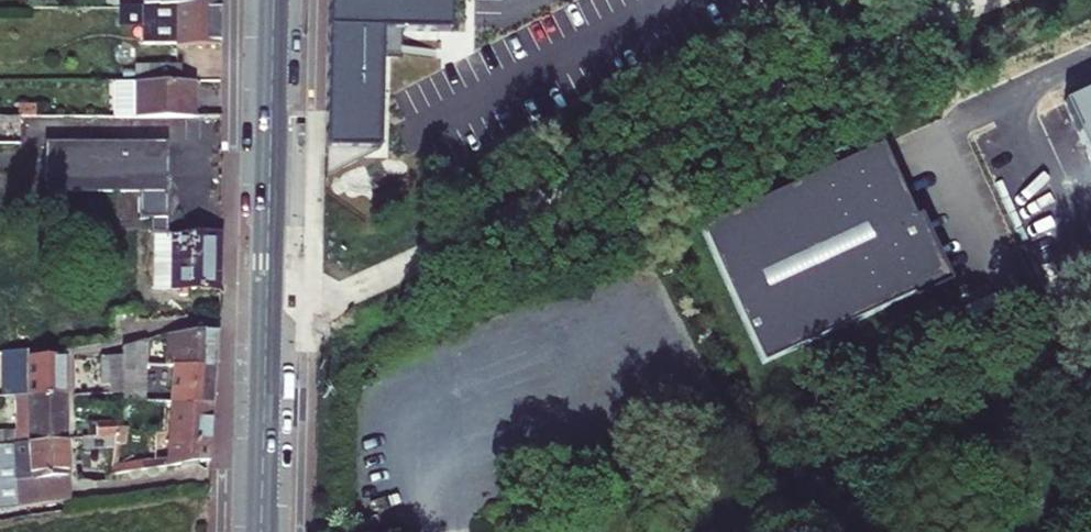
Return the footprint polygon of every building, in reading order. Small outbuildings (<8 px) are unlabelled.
[(325,151),(381,152),(384,31),(467,33),(467,0),(328,0),(327,85),(325,151)] [(220,44),(220,7),(174,7),(138,7),(119,7),(120,25),(151,25),(152,44),(220,44)] [(401,32),(384,31),(383,59),(401,59),(401,32)] [(143,65),(143,82),(178,82),(178,64),(143,65)] [(136,82),(136,117),(192,117),(192,82),(178,82),(143,82),(136,82)] [(1064,103),(1090,163),(1090,92),(1064,103)] [(35,105),(18,105),(18,117),(36,117),(35,105)] [(0,117),(0,144),(18,144),(18,117),(0,117)] [(165,144),(45,144),(45,192),(165,192),(165,144)] [(883,147),(701,232),(765,367),(946,283),(883,147)] [(381,152),(325,151),(324,181),(381,152)] [(137,192),(137,219),(151,219),(165,219),(165,192),(137,192)] [(151,219),(152,234),(157,233),(165,233),(165,219),(151,219)] [(151,287),(217,290),(219,234),(157,233),(152,234),(151,287)] [(214,368),(215,331),(165,332),(164,364),(173,365),(214,368)] [(120,373),(144,375),(144,362),(144,340),(121,348),(121,357),(120,373)] [(63,395),(63,349),(13,353),(15,395),(63,395)] [(119,393),(120,373),(121,357),(99,358),(100,386),(108,386),(108,394),(119,393)] [(214,368),(173,365),(170,403),(212,406),(214,368)] [(144,401),(144,375),(120,373),(119,393),(119,400),(144,401)] [(63,395),(15,395),(10,396),(11,432),(0,432),(0,445),(11,445),(17,445),(17,441),(63,438),(63,395)] [(212,406),(170,403),(167,456),(109,466),(108,475),(208,461),(212,406)] [(87,422),(87,436),(113,435),(115,421),(87,422)] [(87,436),(79,436),(79,449),(111,447),(113,435),(87,436)] [(17,441),(17,445),(17,467),(17,481),(17,487),(63,481),(63,438),(17,441)] [(63,499),(63,481),(17,487),(16,499),(21,507),(63,499)]
